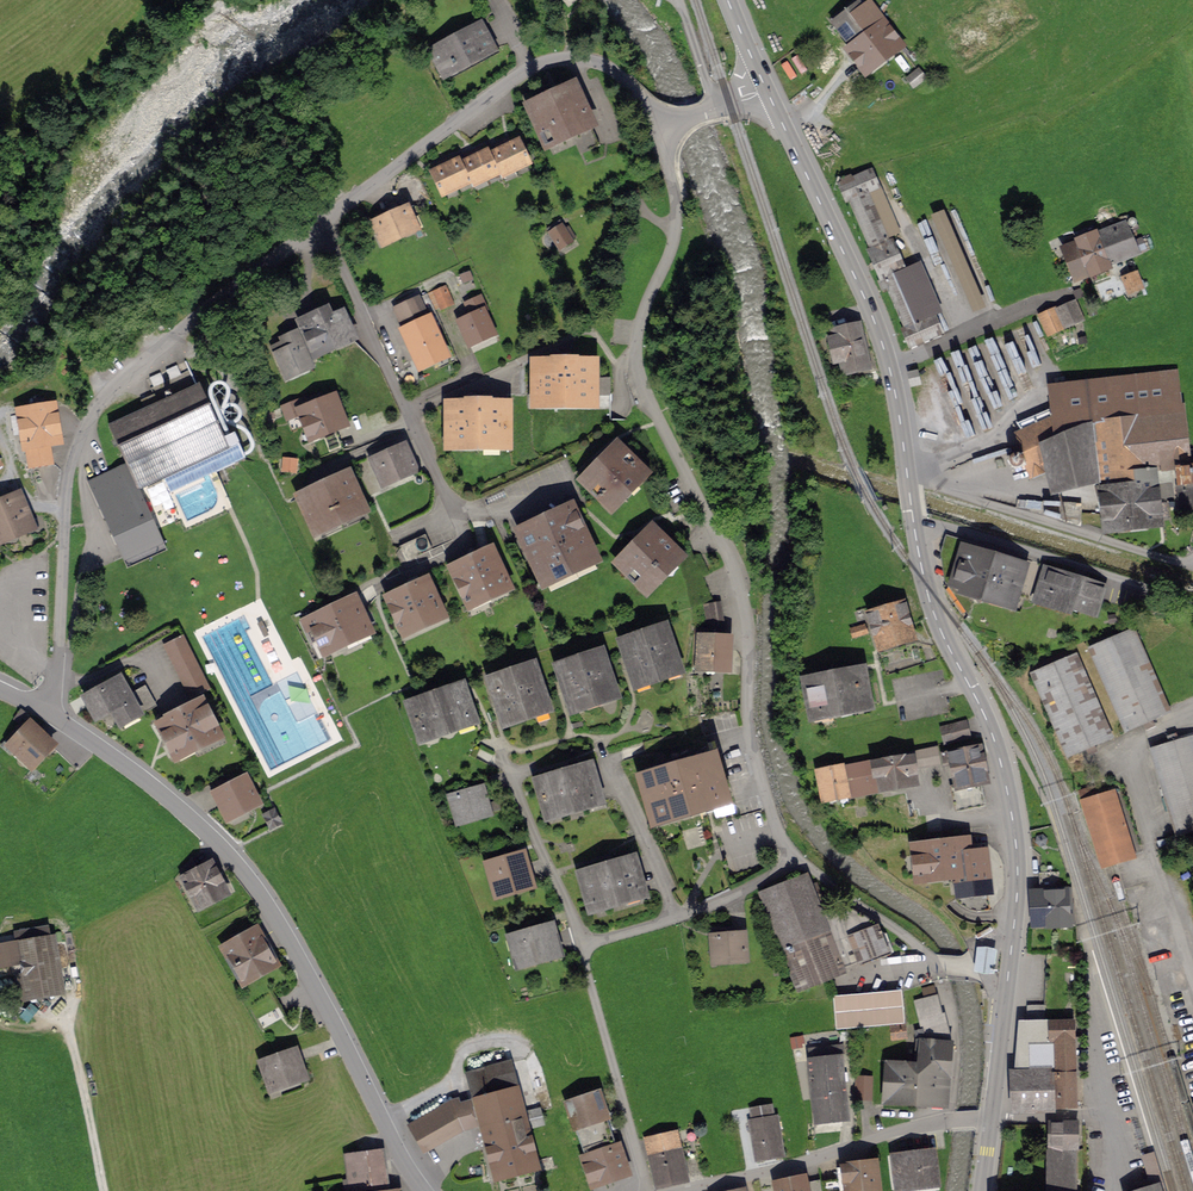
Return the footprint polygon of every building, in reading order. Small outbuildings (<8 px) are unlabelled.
[(870,66),(870,67),(898,45),(867,4),(862,8),(857,2),(835,19),(856,46),(852,49),(867,68),(870,66)] [(434,52),(446,75),(492,49),(480,27),(434,52)] [(600,145),(574,87),(531,107),(548,145),(572,134),(581,154),(600,145)] [(518,140),(504,147),(514,168),(528,161),(518,140)] [(501,174),(514,168),(504,147),(491,153),(499,170),(501,174)] [(489,150),(475,156),(485,176),(499,170),(491,153),(489,150)] [(472,183),(485,176),(475,156),(462,162),(470,179),(472,183)] [(460,158),(446,165),(456,185),(470,179),(462,162),(460,158)] [(442,192),(456,185),(446,165),(433,172),(442,192)] [(910,347),(943,333),(936,315),(923,321),(902,272),(906,270),(893,240),(889,242),(868,193),(880,188),(872,170),(839,185),(848,202),(851,200),(872,249),(868,251),(880,280),(878,281),(882,290),(888,287),(906,328),(902,330),(910,347)] [(407,209),(391,216),(400,235),(416,228),(407,209)] [(944,211),(931,217),(974,313),(986,307),(944,211)] [(384,242),(400,235),(391,216),(375,224),(384,242)] [(567,232),(560,222),(548,230),(559,248),(575,238),(570,230),(567,232)] [(1127,222),(1064,246),(1077,280),(1111,267),(1109,262),(1138,251),(1127,222)] [(470,272),(456,277),(459,285),(473,279),(470,272)] [(1136,275),(1124,280),(1129,292),(1142,287),(1136,275)] [(452,303),(445,288),(427,296),(427,295),(422,297),(429,315),(435,312),(434,310),(452,303)] [(484,304),(481,297),(466,304),(472,317),(460,323),(469,343),(493,332),(481,306),(484,304)] [(444,355),(419,300),(396,310),(421,365),(444,355)] [(1058,310),(1041,318),(1048,334),(1082,319),(1075,303),(1058,311),(1058,310)] [(327,311),(320,314),(334,345),(353,336),(343,315),(332,321),(327,311)] [(301,323),(303,328),(315,353),(334,345),(320,314),(301,323)] [(1028,356),(1042,352),(1032,321),(1018,326),(1028,356)] [(838,338),(846,373),(867,368),(860,337),(854,325),(833,329),(835,339),(838,338)] [(306,357),(315,353),(303,328),(294,332),(296,336),(285,341),(286,344),(276,349),(288,376),(310,366),(306,357)] [(168,399),(109,426),(126,464),(88,481),(124,561),(164,543),(140,489),(164,478),(171,493),(204,478),(209,476),(246,459),(245,457),(235,435),(228,438),(225,439),(200,385),(197,386),(186,361),(146,379),(151,389),(161,384),(168,399)] [(557,366),(536,366),(536,402),(593,402),(593,366),(572,366),(572,361),(557,361),(557,366)] [(1179,486),(1192,485),(1192,452),(1185,453),(1175,372),(1054,386),(1057,410),(1054,411),(1056,418),(1020,434),(1025,446),(1019,449),(1032,476),(1052,467),(1057,490),(1104,479),(1105,489),(1152,484),(1151,471),(1176,468),(1179,486)] [(154,395),(142,401),(145,408),(157,402),(154,395)] [(343,423),(334,400),(309,409),(305,399),(283,408),(288,419),(303,413),(311,435),(343,423)] [(471,408),(450,408),(450,444),(507,444),(507,408),(486,408),(486,403),(471,403),(471,408)] [(52,410),(22,415),(30,463),(50,460),(46,441),(57,439),(52,410)] [(971,438),(970,426),(951,428),(952,440),(971,438)] [(618,447),(584,481),(611,507),(645,473),(618,447)] [(405,448),(375,461),(384,483),(414,470),(405,448)] [(296,461),(285,460),(284,470),(294,472),(296,461)] [(348,476),(301,497),(317,531),(363,510),(348,476)] [(1156,521),(1152,484),(1105,489),(1109,526),(1156,521)] [(1179,486),(1181,507),(1192,506),(1192,485),(1179,486)] [(0,505),(0,539),(30,527),(18,498),(0,505)] [(1031,502),(1017,500),(1016,507),(1030,509),(1030,510),(1081,526),(1082,506),(1031,502)] [(523,534),(544,581),(593,558),(572,511),(523,534)] [(653,530),(620,564),(646,590),(680,556),(653,530)] [(1017,644),(1041,564),(1024,559),(1021,568),(1001,562),(1004,553),(952,537),(947,555),(950,579),(970,608),(967,618),(977,632),(1017,644)] [(492,552),(454,570),(470,604),(508,587),(492,552)] [(1104,589),(1046,571),(1036,604),(1060,612),(1061,607),(1095,617),(1104,589)] [(427,582),(390,599),(405,632),(442,615),(427,582)] [(883,597),(862,603),(864,611),(867,610),(877,647),(914,636),(904,600),(885,605),(883,597)] [(354,601),(303,625),(312,643),(321,639),(326,650),(368,630),(354,601)] [(707,627),(724,626),(723,602),(706,602),(707,627)] [(865,626),(852,630),(854,637),(867,633),(865,626)] [(665,628),(622,642),(637,684),(678,671),(674,661),(677,656),(671,639),(669,640),(665,628)] [(1134,629),(1089,649),(1125,731),(1170,712),(1134,629)] [(208,688),(183,638),(166,646),(192,696),(208,688)] [(729,640),(694,638),(692,672),(705,673),(705,668),(727,669),(729,640)] [(601,653),(559,667),(573,709),(615,695),(601,653)] [(1076,655),(1031,674),(1068,757),(1112,738),(1076,655)] [(534,667),(491,681),(505,723),(548,709),(534,667)] [(862,671),(806,682),(813,717),(869,706),(862,671)] [(129,697),(120,680),(88,698),(97,716),(112,707),(121,723),(154,705),(145,688),(129,697)] [(462,687),(411,705),(423,739),(474,721),(462,687)] [(162,727),(176,755),(217,734),(202,704),(166,723),(166,724),(162,727)] [(965,722),(949,726),(953,741),(969,737),(965,722)] [(22,724),(1,746),(9,753),(12,751),(29,767),(51,745),(29,724),(26,728),(22,724)] [(1151,749),(1177,836),(1192,831),(1192,737),(1151,749)] [(952,787),(956,811),(984,806),(979,783),(984,782),(977,746),(942,753),(945,765),(952,764),(956,786),(952,787)] [(938,747),(819,772),(825,802),(849,797),(849,794),(881,787),(914,783),(913,776),(916,775),(916,770),(942,764),(938,747)] [(712,759),(644,778),(656,820),(724,801),(712,759)] [(538,782),(548,816),(600,801),(590,767),(538,782)] [(229,781),(212,790),(217,798),(219,797),(229,816),(256,803),(245,780),(231,786),(229,781)] [(1094,788),(1082,792),(1104,865),(1113,863),(1132,857),(1113,794),(1094,788)] [(482,790),(452,798),(455,811),(461,809),(464,821),(489,814),(489,813),(499,810),(497,802),(486,805),(482,790)] [(274,811),(265,815),(271,828),(280,824),(274,811)] [(1174,837),(1157,841),(1159,848),(1176,843),(1174,837)] [(946,845),(916,848),(920,878),(958,873),(960,894),(989,891),(984,854),(968,856),(966,844),(946,846),(946,845)] [(522,855),(489,864),(496,890),(516,884),(517,890),(531,886),(522,855)] [(191,885),(201,905),(227,891),(212,862),(196,870),(191,860),(181,872),(184,877),(182,878),(187,887),(191,885)] [(633,860),(582,875),(592,909),(643,894),(633,860)] [(845,974),(843,969),(887,952),(876,925),(846,907),(823,916),(807,875),(760,893),(799,992),(845,974)] [(1072,889),(1034,891),(1036,922),(1074,920),(1074,904),(1072,904),(1072,889)] [(550,928),(513,938),(520,963),(557,953),(550,928)] [(22,964),(24,974),(16,975),(20,998),(58,991),(47,929),(17,934),(18,941),(0,945),(0,968),(22,964)] [(720,937),(712,937),(715,965),(746,962),(744,935),(734,936),(733,929),(720,930),(720,937)] [(256,932),(226,949),(242,978),(272,961),(256,932)] [(996,948),(977,947),(976,973),(994,974),(996,948)] [(902,990),(835,996),(838,1027),(904,1021),(902,990)] [(944,1102),(949,1042),(947,1034),(942,1014),(938,1015),(933,997),(915,1001),(922,1030),(915,1032),(917,1041),(915,1069),(891,1067),(891,1068),(886,1067),(885,1080),(890,1081),(888,1100),(944,1102)] [(1075,1106),(1073,1022),(1021,1023),(1018,1076),(1016,1076),(1017,1108),(1075,1106)] [(892,1027),(893,1040),(906,1039),(904,1025),(892,1027)] [(800,1037),(791,1038),(793,1046),(801,1044),(800,1037)] [(811,1050),(818,1119),(845,1116),(844,1103),(847,1103),(844,1074),(840,1075),(839,1057),(842,1056),(841,1047),(811,1050)] [(264,1063),(272,1087),(302,1077),(293,1053),(264,1063)] [(511,1063),(467,1074),(482,1131),(487,1130),(492,1148),(486,1149),(493,1177),(533,1166),(524,1130),(542,1125),(539,1111),(525,1114),(511,1063)] [(872,1099),(872,1079),(857,1079),(856,1098),(872,1099)] [(599,1093),(567,1103),(594,1183),(626,1172),(623,1164),(627,1163),(616,1129),(612,1131),(599,1093)] [(455,1101),(413,1126),(426,1149),(460,1129),(454,1119),(463,1114),(455,1101)] [(752,1110),(754,1119),(749,1120),(756,1158),(783,1154),(776,1116),(773,1116),(771,1107),(752,1110)] [(1046,1190),(1076,1190),(1076,1150),(1078,1150),(1078,1125),(1053,1125),(1053,1149),(1046,1149),(1046,1190)] [(651,1161),(656,1185),(684,1178),(673,1132),(645,1139),(650,1161),(651,1161)] [(342,1154),(346,1183),(383,1178),(379,1149),(342,1154)] [(931,1155),(897,1160),(901,1186),(934,1182),(931,1155)] [(843,1168),(846,1190),(858,1190),(881,1188),(878,1163),(843,1168)] [(346,1183),(347,1187),(342,1188),(342,1190),(389,1190),(387,1182),(383,1182),(383,1178),(346,1183)] [(775,1186),(776,1190),(821,1190),(820,1183),(807,1185),(806,1180),(775,1186)] [(1127,1190),(1156,1190),(1153,1182),(1127,1190)]
